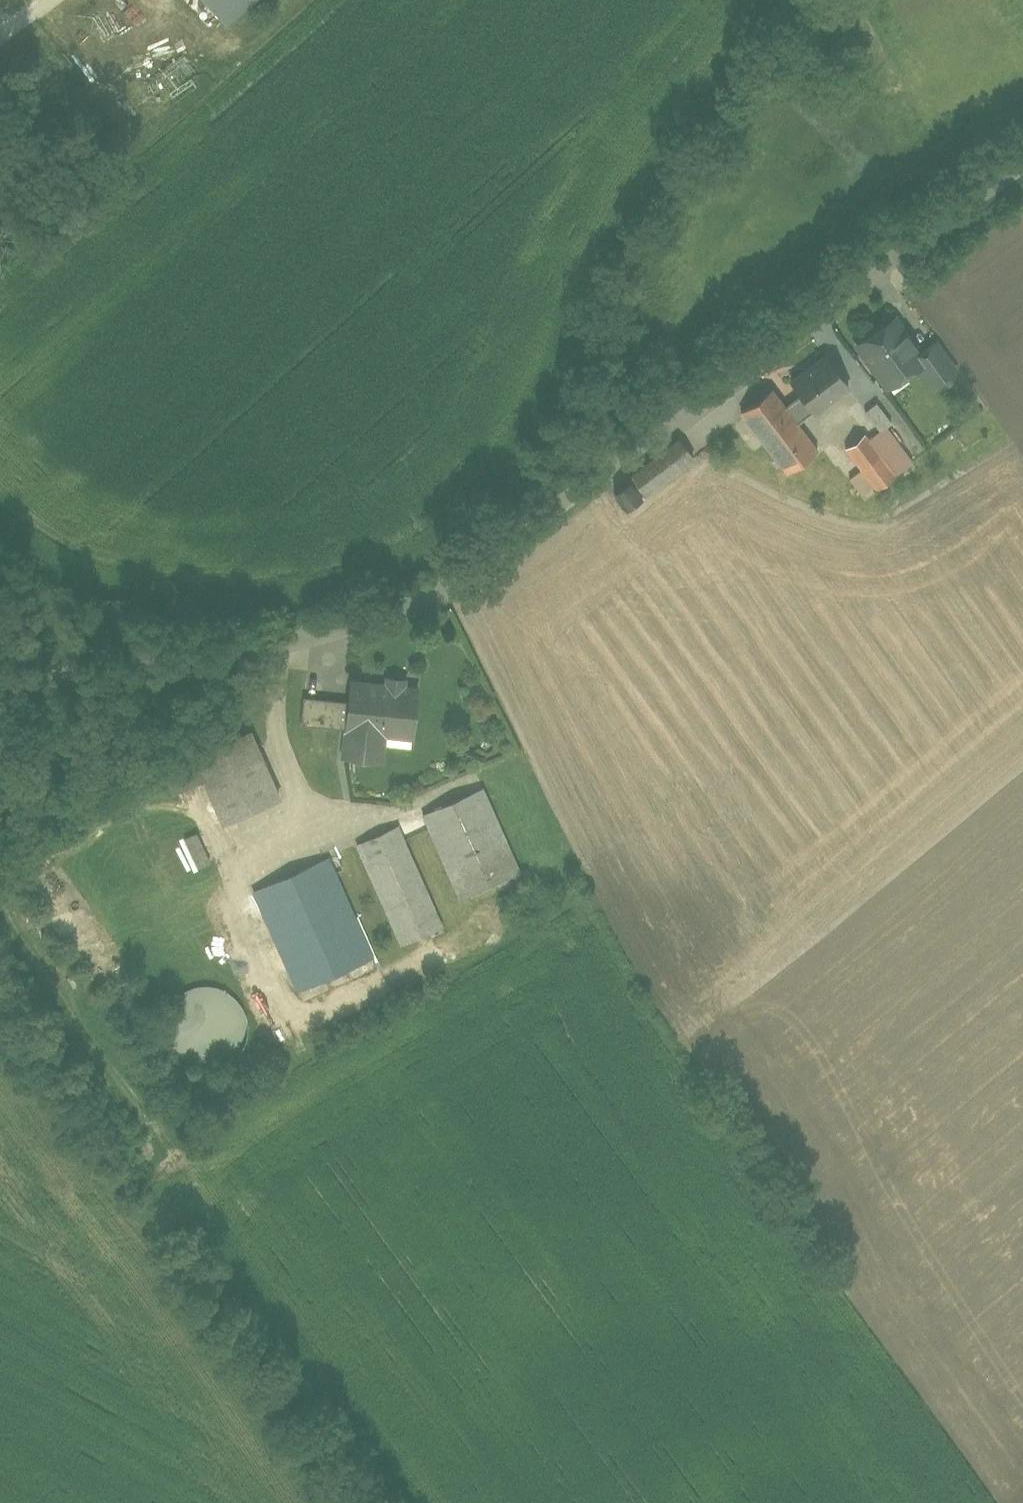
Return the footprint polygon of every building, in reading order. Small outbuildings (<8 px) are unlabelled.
[(229,18),(251,0),(214,0),(229,18)] [(914,361),(886,319),(856,339),(893,395),(921,377),(932,393),(952,380),(932,349),(914,361)] [(834,355),(796,378),(818,414),(856,391),(834,355)] [(826,448),(782,389),(749,413),(793,472),(826,448)] [(855,410),(833,426),(883,493),(922,464),(894,427),(901,422),(884,399),(871,408),(887,429),(876,438),(855,410)] [(682,438),(636,472),(650,491),(696,458),(682,438)] [(418,743),(420,682),(360,680),(359,695),(318,694),(317,726),(347,728),(345,762),(386,764),(387,742),(418,743)] [(259,715),(204,738),(237,817),(292,795),(259,715)] [(490,786),(430,813),(466,893),(526,865),(490,786)] [(406,824),(363,842),(405,943),(448,925),(406,824)] [(339,858),(260,890),(301,988),(379,956),(339,858)]
